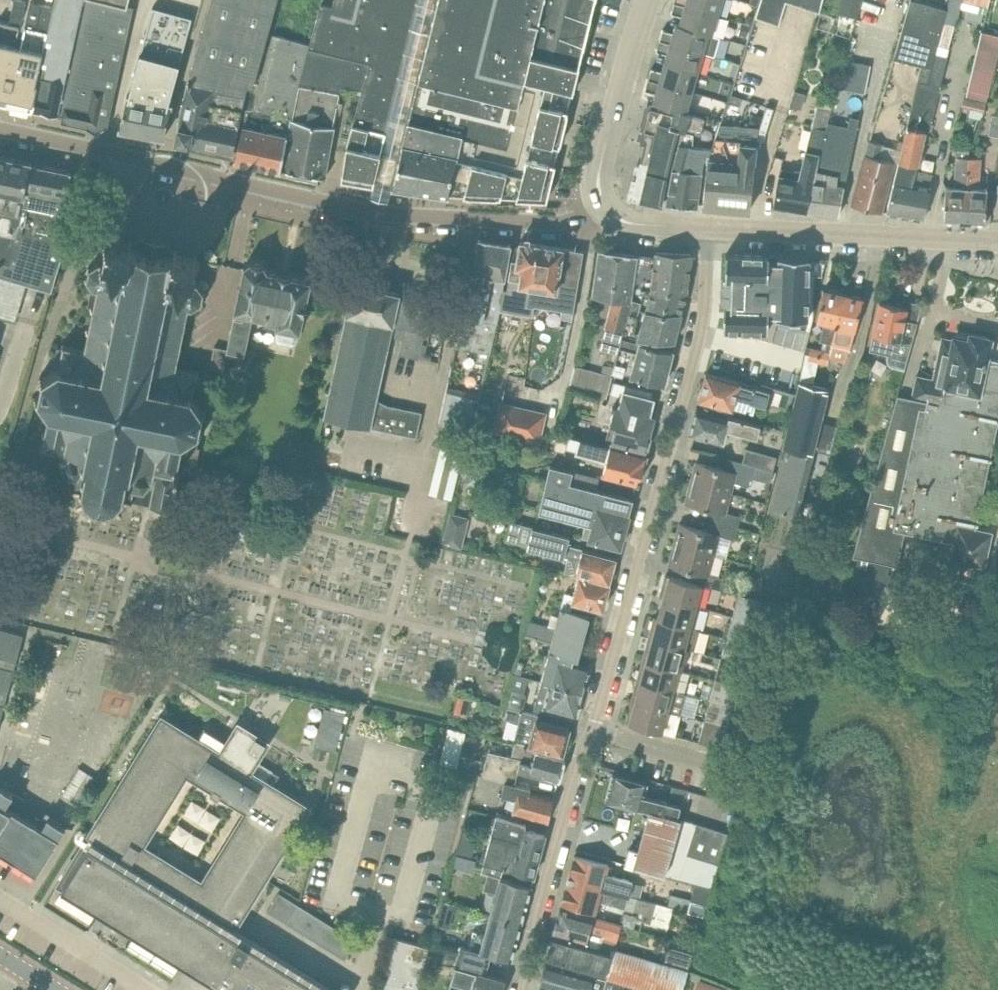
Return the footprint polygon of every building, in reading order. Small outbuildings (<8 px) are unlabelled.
[(52,7),(19,0),(12,0),(7,22),(0,20),(0,102),(32,110),(52,7)] [(61,116),(85,0),(55,0),(32,110),(32,111),(61,117),(61,116)] [(61,116),(90,121),(99,117),(105,90),(104,75),(111,63),(110,48),(117,35),(116,21),(123,8),(123,5),(124,5),(126,0),(85,0),(61,116)] [(247,87),(252,88),(276,0),(209,0),(189,74),(192,75),(247,87)] [(317,45),(370,61),(342,177),(385,185),(418,191),(445,194),(546,195),(595,0),(334,0),(331,8),(327,7),(317,45)] [(674,1),(719,14),(720,14),(724,0),(675,0),(674,1)] [(755,17),(777,24),(784,0),(760,0),(755,17)] [(819,8),(821,0),(791,0),(819,8)] [(840,14),(856,17),(859,0),(843,0),(840,14)] [(925,131),(953,33),(941,30),(948,9),(914,0),(909,0),(895,58),(922,63),(906,125),(925,131)] [(714,34),(719,14),(674,1),(671,12),(679,15),(676,23),(714,34)] [(124,108),(120,128),(130,130),(142,132),(149,99),(172,8),(152,3),(128,95),(126,94),(124,108)] [(149,99),(142,132),(164,137),(168,117),(171,103),(192,14),(172,8),(149,99)] [(714,34),(676,23),(673,32),(663,29),(660,39),(703,51),(709,33),(714,35),(714,34)] [(745,29),(738,77),(760,81),(767,32),(745,29)] [(982,31),(963,96),(986,102),(997,49),(997,35),(982,31)] [(246,107),(234,159),(281,169),(309,43),(274,33),(252,108),(246,107)] [(703,51),(660,39),(656,50),(667,53),(665,61),(698,70),(703,51)] [(309,45),(281,169),(325,177),(342,85),(362,88),(369,62),(309,45)] [(698,70),(665,61),(662,71),(651,68),(648,78),(692,91),(698,70)] [(857,61),(850,89),(863,92),(869,64),(857,61)] [(192,75),(176,139),(233,151),(247,87),(192,75)] [(692,91),(648,78),(645,89),(656,92),(653,102),(686,111),(692,91)] [(732,92),(730,99),(742,102),(744,95),(732,92)] [(700,133),(704,118),(650,103),(646,117),(700,133)] [(707,158),(702,206),(749,210),(755,147),(763,148),(775,105),(768,103),(761,128),(718,124),(707,158)] [(815,112),(814,118),(807,150),(799,178),(794,177),(794,174),(780,171),(780,175),(779,175),(773,205),(807,211),(818,153),(828,122),(829,115),(815,112)] [(997,134),(997,114),(991,114),(989,133),(997,134)] [(632,196),(661,203),(668,168),(674,144),(679,128),(646,117),(632,196)] [(818,153),(807,211),(839,215),(856,128),(828,122),(818,153)] [(906,125),(897,165),(916,169),(925,131),(906,125)] [(698,205),(702,171),(686,169),(692,146),(694,132),(679,128),(674,144),(679,144),(672,168),(666,203),(698,206),(698,205)] [(867,153),(865,153),(852,205),(882,212),(895,159),(878,155),(881,142),(871,139),(867,153)] [(965,221),(969,157),(956,155),(954,186),(945,186),(944,220),(965,221)] [(7,278),(31,162),(16,159),(0,156),(0,276),(7,278)] [(981,157),(969,157),(965,221),(986,222),(988,188),(979,188),(981,157)] [(31,162),(7,278),(51,291),(65,246),(53,242),(57,229),(60,229),(72,171),(44,165),(31,162)] [(897,165),(886,211),(924,219),(931,186),(929,186),(932,173),(897,165)] [(129,241),(128,244),(112,240),(112,238),(109,237),(107,241),(105,240),(104,243),(107,244),(103,260),(100,260),(100,262),(98,262),(91,268),(88,266),(87,268),(89,269),(88,277),(85,278),(86,280),(88,280),(93,286),(88,305),(91,306),(90,309),(93,309),(85,349),(65,345),(63,342),(61,344),(63,348),(57,347),(53,365),(59,367),(44,377),(41,374),(39,376),(43,379),(40,395),(35,396),(36,399),(40,398),(50,413),(43,444),(40,446),(42,449),(45,446),(65,450),(63,458),(60,458),(59,460),(62,461),(66,472),(63,475),(66,477),(68,474),(74,487),(71,487),(71,490),(74,490),(78,502),(76,504),(78,506),(80,504),(89,513),(88,515),(90,516),(92,514),(104,517),(105,519),(107,519),(107,517),(119,512),(121,515),(123,513),(122,511),(130,501),(133,502),(134,500),(151,504),(151,503),(172,507),(174,499),(182,501),(183,497),(184,498),(186,489),(193,490),(197,471),(194,470),(199,446),(197,446),(200,432),(201,433),(203,431),(199,428),(202,412),(207,411),(206,408),(202,409),(192,394),(198,395),(202,377),(196,376),(199,372),(198,370),(195,372),(175,368),(179,349),(200,355),(209,321),(192,317),(193,307),(200,302),(202,304),(203,302),(201,300),(203,293),(205,292),(205,290),(202,291),(198,284),(196,280),(193,279),(197,262),(200,263),(201,260),(197,258),(197,255),(194,255),(194,258),(177,254),(177,251),(175,250),(170,243),(170,241),(168,241),(164,243),(163,247),(144,243),(145,239),(142,236),(140,235),(132,242),(129,241)] [(459,330),(456,346),(489,353),(496,322),(499,307),(499,303),(502,288),(510,244),(478,239),(465,317),(459,330)] [(499,303),(499,307),(514,310),(527,312),(528,303),(562,309),(561,317),(572,319),(580,270),(583,250),(552,245),(521,240),(520,245),(520,246),(519,250),(513,249),(506,289),(502,288),(499,303)] [(598,249),(598,253),(592,295),(613,298),(605,327),(609,328),(603,349),(617,353),(621,337),(621,336),(628,311),(631,300),(638,254),(598,249)] [(655,257),(643,255),(637,278),(646,280),(646,277),(652,278),(650,292),(687,294),(692,253),(655,251),(655,257)] [(724,302),(723,329),(768,330),(769,314),(776,314),(776,318),(791,318),(791,314),(801,314),(801,318),(808,319),(810,256),(778,255),(778,261),(769,260),(769,255),(726,253),(725,280),(731,280),(731,303),(724,302)] [(244,265),(240,285),(228,348),(244,352),(252,313),(264,316),(262,325),(276,328),(275,335),(277,340),(292,343),(296,341),(299,330),(300,330),(311,279),(267,270),(263,263),(252,260),(244,265)] [(353,282),(324,416),(369,426),(375,401),(390,336),(399,295),(400,292),(353,282)] [(824,289),(819,308),(817,318),(826,320),(821,340),(823,340),(822,343),(832,345),(840,310),(838,309),(840,302),(844,302),(846,294),(824,289)] [(687,294),(650,292),(646,311),(682,314),(687,294)] [(863,297),(846,294),(844,302),(840,302),(838,309),(840,310),(832,345),(831,351),(829,357),(844,360),(849,347),(850,347),(855,328),(856,328),(863,297)] [(424,300),(399,295),(390,336),(401,339),(398,353),(418,357),(425,324),(419,323),(424,300)] [(638,314),(641,303),(631,300),(628,311),(638,314)] [(880,301),(876,321),(869,350),(887,354),(886,358),(886,361),(888,363),(889,365),(892,366),(902,368),(903,365),(904,365),(911,342),(916,321),(905,318),(907,307),(880,301)] [(640,309),(639,309),(638,314),(628,311),(621,336),(621,337),(622,334),(632,336),(640,309)] [(682,314),(646,311),(638,338),(676,340),(682,314)] [(916,396),(928,398),(927,401),(898,394),(897,398),(896,397),(853,555),(897,565),(904,532),(956,543),(953,556),(982,562),(988,534),(975,531),(981,501),(992,503),(997,479),(986,477),(997,422),(997,360),(987,357),(990,339),(971,335),(970,341),(954,338),(953,345),(943,343),(936,382),(919,379),(916,396)] [(621,337),(619,346),(626,348),(637,351),(631,375),(645,379),(664,384),(665,382),(667,379),(668,373),(668,369),(673,350),(653,345),(628,339),(621,337)] [(228,348),(213,345),(209,366),(223,369),(228,348)] [(828,363),(829,357),(831,351),(806,346),(805,358),(828,363)] [(573,370),(569,387),(606,396),(610,380),(573,370)] [(766,406),(770,391),(707,372),(699,399),(733,408),(735,397),(766,406)] [(837,425),(821,421),(829,389),(799,381),(781,458),(784,459),(772,510),(813,519),(817,503),(802,499),(814,449),(830,453),(837,425)] [(599,415),(598,419),(610,422),(605,439),(625,445),(645,450),(645,447),(648,448),(652,435),(649,435),(654,416),(650,415),(654,397),(651,396),(652,391),(613,382),(607,404),(604,404),(602,403),(599,415)] [(416,436),(422,412),(375,401),(369,426),(416,436)] [(500,403),(494,429),(516,434),(521,408),(500,403)] [(521,408),(516,434),(537,438),(543,412),(521,408)] [(728,420),(696,410),(694,418),(692,421),(690,428),(690,431),(690,433),(723,443),(726,432),(731,434),(732,431),(757,439),(761,425),(729,416),(728,420)] [(440,447),(429,495),(452,500),(468,433),(447,429),(442,448),(440,447)] [(646,455),(569,435),(566,446),(576,448),(575,452),(606,460),(603,472),(639,482),(646,455)] [(746,448),(742,462),(754,465),(774,470),(778,457),(746,448)] [(754,465),(742,462),(727,458),(724,469),(696,461),(691,481),(730,492),(733,482),(749,486),(754,465)] [(550,462),(539,510),(586,522),(582,536),(601,541),(619,546),(621,547),(630,514),(629,514),(633,498),(596,488),(600,476),(580,470),(550,462)] [(730,492),(691,481),(685,502),(713,509),(711,520),(737,527),(740,516),(725,512),(730,492)] [(470,521),(450,516),(444,542),(464,547),(470,521)] [(570,535),(513,520),(508,539),(564,554),(565,549),(570,551),(565,569),(571,570),(579,573),(609,583),(610,580),(613,577),(615,572),(613,568),(616,556),(583,548),(583,546),(568,542),(570,535)] [(737,527),(711,520),(708,531),(680,523),(674,543),(713,555),(718,535),(733,540),(737,527)] [(713,555),(674,543),(668,563),(695,572),(693,581),(702,584),(720,589),(723,579),(707,574),(713,555)] [(607,595),(610,583),(609,583),(579,573),(573,594),(565,592),(556,626),(529,619),(524,637),(551,644),(550,650),(576,657),(588,614),(571,609),(573,600),(603,609),(604,605),(607,603),(608,598),(607,595)] [(660,596),(696,606),(702,584),(693,581),(666,574),(660,596)] [(762,600),(738,594),(732,615),(756,622),(762,600)] [(696,606),(660,596),(654,617),(690,627),(696,606)] [(756,622),(732,615),(727,637),(750,643),(756,622)] [(690,627),(654,617),(649,638),(685,647),(690,627)] [(0,628),(0,719),(23,634),(0,628)] [(750,643),(727,637),(721,657),(745,664),(750,643)] [(685,647),(649,638),(643,659),(682,669),(688,648),(685,647)] [(576,657),(550,650),(542,679),(583,690),(588,673),(572,668),(573,663),(574,663),(576,657)] [(745,664),(721,657),(716,678),(739,684),(745,664)] [(682,669),(643,659),(638,679),(685,692),(690,672),(682,670),(682,669)] [(216,676),(215,681),(250,689),(251,684),(216,676)] [(739,684),(716,678),(710,699),(733,705),(739,684)] [(583,690),(542,679),(534,710),(546,713),(547,706),(577,714),(583,690)] [(686,692),(685,692),(638,679),(632,701),(668,710),(680,714),(686,692)] [(457,695),(453,711),(466,714),(470,697),(457,695)] [(733,705),(710,699),(704,720),(728,726),(733,705)] [(668,710),(632,701),(626,722),(662,732),(668,710)] [(334,750),(346,712),(324,705),(312,743),(334,750)] [(522,709),(507,706),(504,717),(519,721),(514,740),(529,744),(530,743),(563,753),(564,750),(568,748),(570,742),(567,738),(568,735),(567,734),(569,727),(537,718),(538,713),(522,709)] [(308,807),(252,772),(272,740),(237,719),(218,751),(162,717),(58,882),(64,885),(61,889),(100,913),(102,909),(135,929),(132,933),(182,963),(184,959),(205,972),(230,933),(226,930),(230,922),(235,925),(266,874),(262,872),(266,866),(270,868),(308,807)] [(728,726),(704,720),(699,741),(722,748),(728,726)] [(465,730),(448,726),(439,764),(456,768),(461,745),(465,730)] [(521,760),(511,757),(488,752),(483,774),(515,782),(519,769),(559,781),(566,757),(536,749),(536,751),(524,748),(521,760)] [(606,798),(649,810),(677,818),(681,805),(644,795),(648,782),(613,773),(606,798)] [(37,874),(66,827),(48,816),(42,826),(16,811),(24,798),(2,784),(4,778),(0,777),(0,851),(37,874)] [(515,782),(505,780),(501,793),(502,794),(501,798),(505,799),(507,795),(516,798),(512,812),(548,821),(549,817),(550,815),(552,810),(551,807),(554,798),(529,790),(531,786),(515,782)] [(711,887),(727,831),(677,818),(649,810),(638,849),(630,847),(625,863),(711,887)] [(526,823),(496,814),(496,815),(495,815),(494,820),(491,833),(483,861),(484,862),(534,875),(545,833),(524,828),(526,823)] [(454,865),(460,866),(463,856),(456,854),(454,865)] [(609,864),(575,855),(568,878),(628,895),(632,880),(606,873),(609,864)] [(534,875),(484,862),(482,871),(488,873),(484,890),(496,893),(490,914),(522,922),(534,875)] [(656,902),(628,895),(568,878),(562,902),(596,911),(599,900),(644,912),(642,919),(651,922),(656,902)] [(279,892),(267,910),(287,923),(299,904),(279,892)] [(443,901),(441,909),(454,912),(456,905),(443,901)] [(622,924),(560,907),(553,932),(587,941),(590,931),(617,939),(622,924)] [(522,922),(490,914),(484,935),(474,932),(470,947),(461,944),(458,954),(456,962),(486,970),(490,954),(511,959),(522,922)] [(205,972),(224,984),(222,988),(225,989),(323,989),(230,933),(205,972)] [(546,957),(606,974),(605,977),(621,981),(652,989),(682,989),(688,969),(664,962),(613,948),(611,953),(552,936),(546,957)] [(394,937),(380,989),(417,989),(418,989),(425,960),(429,947),(394,937)] [(692,953),(668,946),(664,962),(688,969),(692,953)] [(539,984),(540,985),(558,989),(560,989),(572,989),(574,983),(599,989),(602,982),(605,983),(607,978),(565,966),(545,961),(539,984)] [(456,965),(451,980),(471,986),(470,989),(503,989),(506,978),(456,965)] [(727,988),(700,977),(694,989),(726,989),(727,988)]
